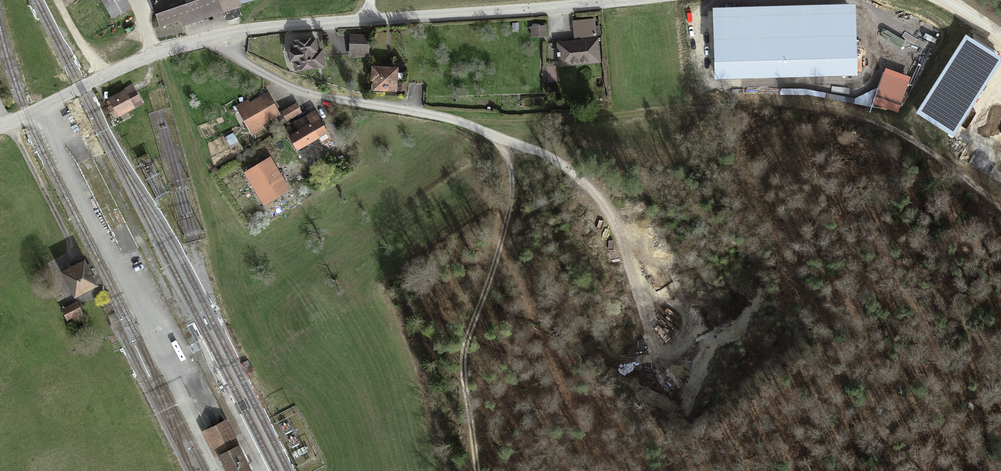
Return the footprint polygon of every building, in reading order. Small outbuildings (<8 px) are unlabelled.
[(115,17),(131,8),(126,0),(105,0),(115,17)] [(159,29),(223,5),(221,0),(148,0),(159,29)] [(856,4),(713,8),(715,79),(858,76),(856,4)] [(575,42),(597,40),(596,20),(574,22),(575,42)] [(545,27),(533,27),(533,36),(545,36),(545,27)] [(966,36),(917,113),(954,136),(1000,62),(1000,58),(966,36)] [(319,38),(294,41),(297,70),(322,67),(319,38)] [(366,39),(350,38),(349,57),(365,57),(366,39)] [(575,42),(558,44),(560,66),(600,62),(597,40),(575,42)] [(397,68),(372,67),(372,89),(396,90),(397,68)] [(910,78),(886,70),(874,103),(898,111),(910,78)] [(131,91),(109,103),(117,120),(140,108),(131,91)] [(248,102),(238,107),(252,132),(263,126),(261,122),(279,112),(268,93),(249,104),(248,102)] [(291,136),(299,150),(327,134),(314,112),(295,124),(299,131),(291,136)] [(288,189),(270,159),(247,173),(264,203),(288,189)] [(82,259),(64,267),(76,293),(94,285),(82,259)] [(73,303),(62,308),(66,317),(77,312),(73,303)] [(225,422),(207,431),(219,456),(237,447),(225,422)] [(219,456),(227,470),(249,470),(237,447),(219,456)]
